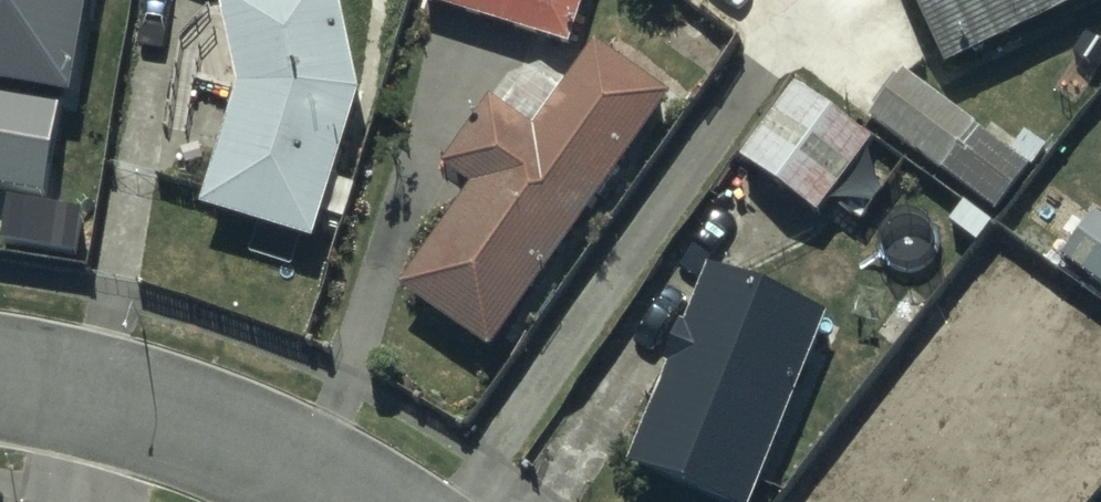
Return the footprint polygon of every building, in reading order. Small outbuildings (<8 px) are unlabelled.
[(76,106),(96,0),(0,0),(0,92),(76,106)] [(357,88),(338,0),(221,0),(237,87),(203,207),(315,239),(357,88)] [(567,43),(581,0),(433,0),(567,43)] [(944,63),(1076,0),(914,0),(944,63)] [(405,286),(488,347),(670,97),(593,42),(565,81),(534,58),(500,104),(492,97),(445,161),(478,186),(405,286)] [(902,74),(868,119),(993,212),(1027,167),(902,74)] [(792,85),(740,158),(813,212),(866,139),(792,85)] [(0,111),(0,201),(53,210),(69,123),(0,111)] [(948,217),(977,238),(989,221),(960,200),(948,217)] [(1058,256),(1100,285),(1100,219),(1090,211),(1058,256)] [(723,501),(747,501),(826,316),(709,267),(627,461),(723,501)] [(1100,450),(1100,390),(1058,355),(1011,412),(983,389),(957,420),(948,412),(894,478),(919,498),(916,501),(1058,501),(1100,450)]
